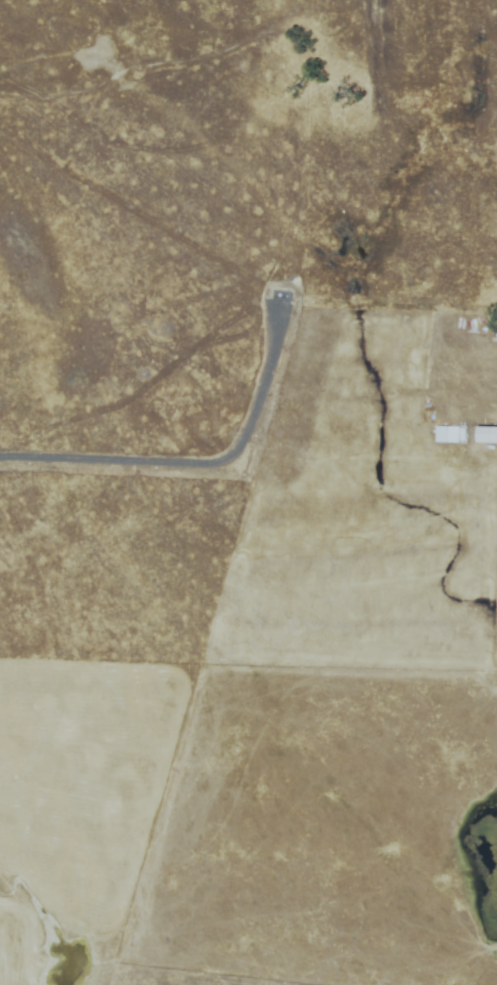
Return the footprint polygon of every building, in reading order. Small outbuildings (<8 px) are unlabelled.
[(435,427),(457,428),(457,443),(435,442),(435,427)] [(473,428),(496,429),(496,445),(473,443),(473,428)]
